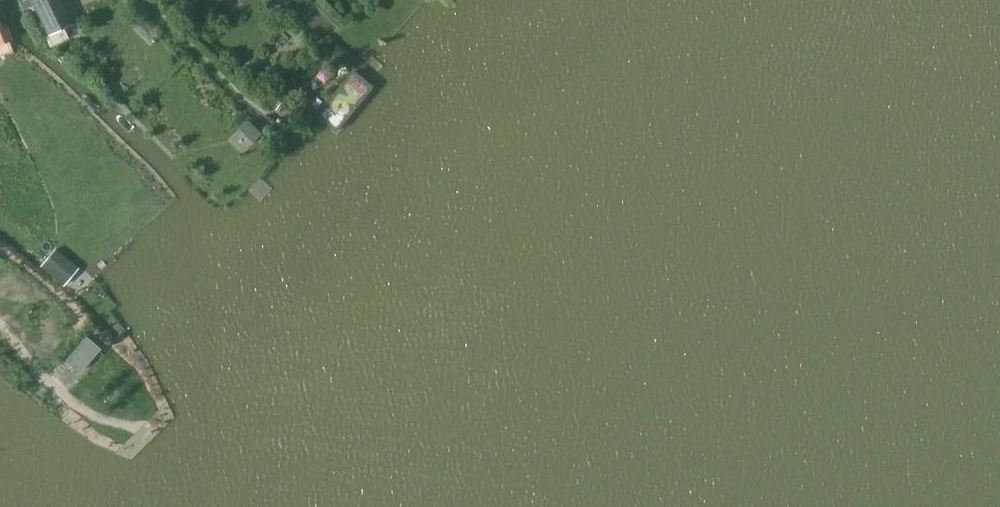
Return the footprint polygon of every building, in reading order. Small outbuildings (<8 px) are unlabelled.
[(19,2),(23,11),(34,5),(48,36),(45,37),(50,47),(68,38),(64,29),(73,24),(61,0),(23,0),(19,2)] [(10,40),(4,23),(0,25),(0,43),(10,40)] [(10,77),(0,58),(0,83),(10,77)] [(367,97),(346,80),(316,114),(338,133),(367,97)] [(56,248),(40,267),(56,280),(72,261),(56,248)] [(86,336),(65,361),(79,373),(101,348),(86,336)]
